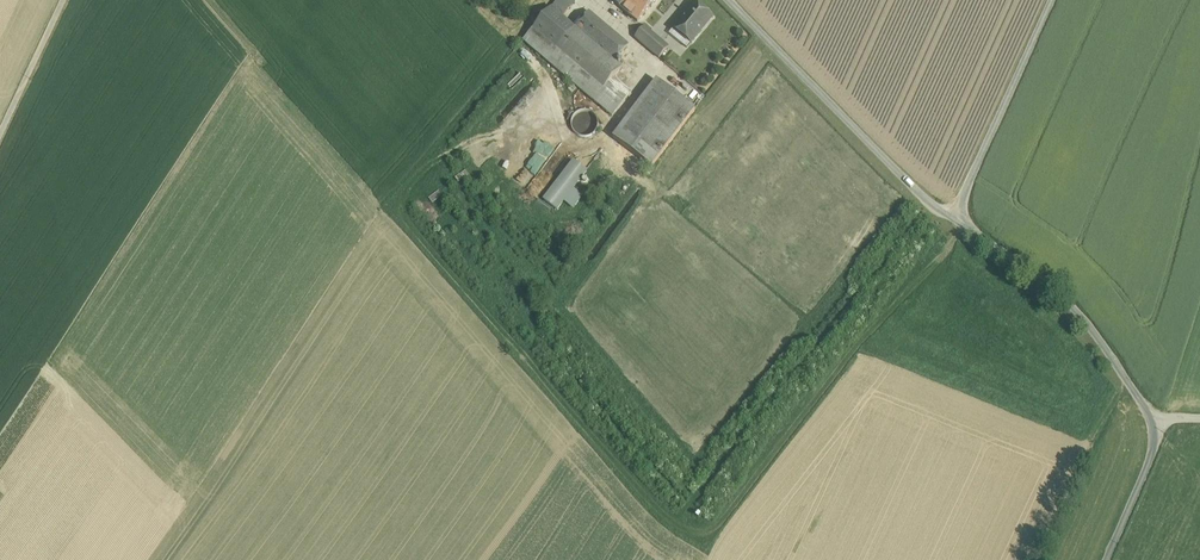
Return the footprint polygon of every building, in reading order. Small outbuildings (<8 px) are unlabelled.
[(552,8),(562,17),(576,1),(575,0),(558,0),(552,8)] [(619,6),(638,22),(656,0),(624,0),(619,6)] [(694,3),(687,12),(685,13),(683,16),(683,17),(674,28),(691,43),(712,17),(694,3)] [(575,28),(574,28),(562,17),(552,8),(523,41),(612,117),(632,94),(613,79),(622,68),(615,62),(575,28)] [(629,46),(589,12),(575,28),(615,62),(629,46)] [(668,47),(644,27),(635,38),(659,58),(668,47)] [(657,80),(613,138),(652,167),(695,110),(657,80)] [(520,105),(529,114),(541,103),(533,94),(520,105)] [(597,129),(598,124),(597,119),(594,114),(590,112),(585,111),(580,112),(575,115),(572,119),(571,124),(572,129),(575,134),(580,137),(585,138),(590,137),(595,134),(597,129)] [(576,190),(589,170),(574,159),(544,201),(559,211),(565,203),(575,209),(584,196),(576,190)]
